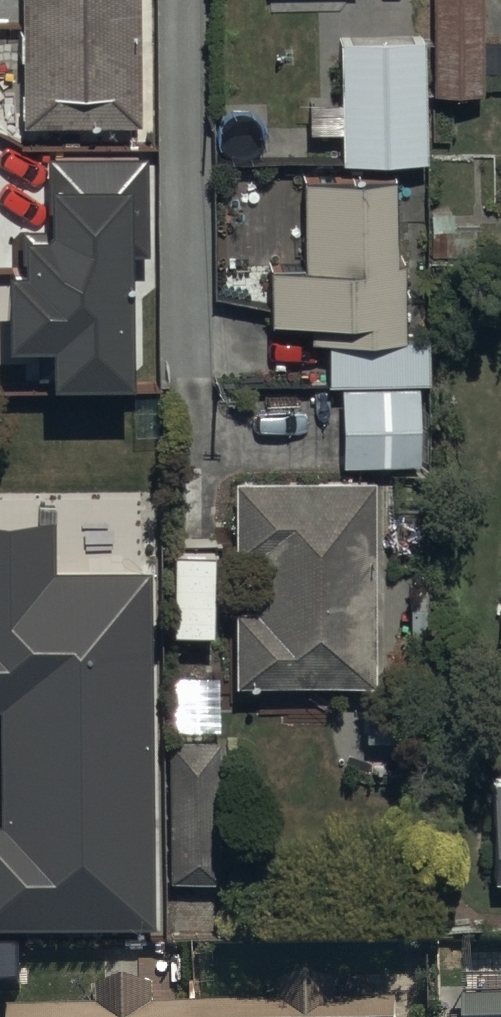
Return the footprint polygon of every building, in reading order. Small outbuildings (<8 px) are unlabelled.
[(137,0),(18,0),(18,127),(137,127),(137,0)] [(480,0),(429,0),(429,98),(480,98),(480,0)] [(338,45),(338,166),(422,166),(422,42),(338,45)] [(148,159),(45,159),(45,239),(24,239),(24,279),(14,279),(14,354),(57,354),(57,394),(136,393),(136,258),(148,258),(148,159)] [(392,268),(392,184),(301,184),(301,275),(267,275),(267,331),(307,331),(307,349),(324,349),(324,392),(340,392),(340,465),(416,465),(416,392),(426,391),(426,335),(403,335),(403,268),(392,268)] [(235,480),(234,561),(257,561),(257,616),(233,616),(233,685),(369,686),(371,482),(235,480)] [(156,929),(154,576),(53,577),(53,527),(0,527),(0,804),(0,827),(0,930),(156,929)] [(219,886),(218,743),(164,743),(165,886),(219,886)] [(397,1015),(337,1016),(337,997),(280,998),(280,1016),(397,1016),(397,1015)] [(157,1002),(101,1003),(102,1016),(158,1016),(157,1002)]
